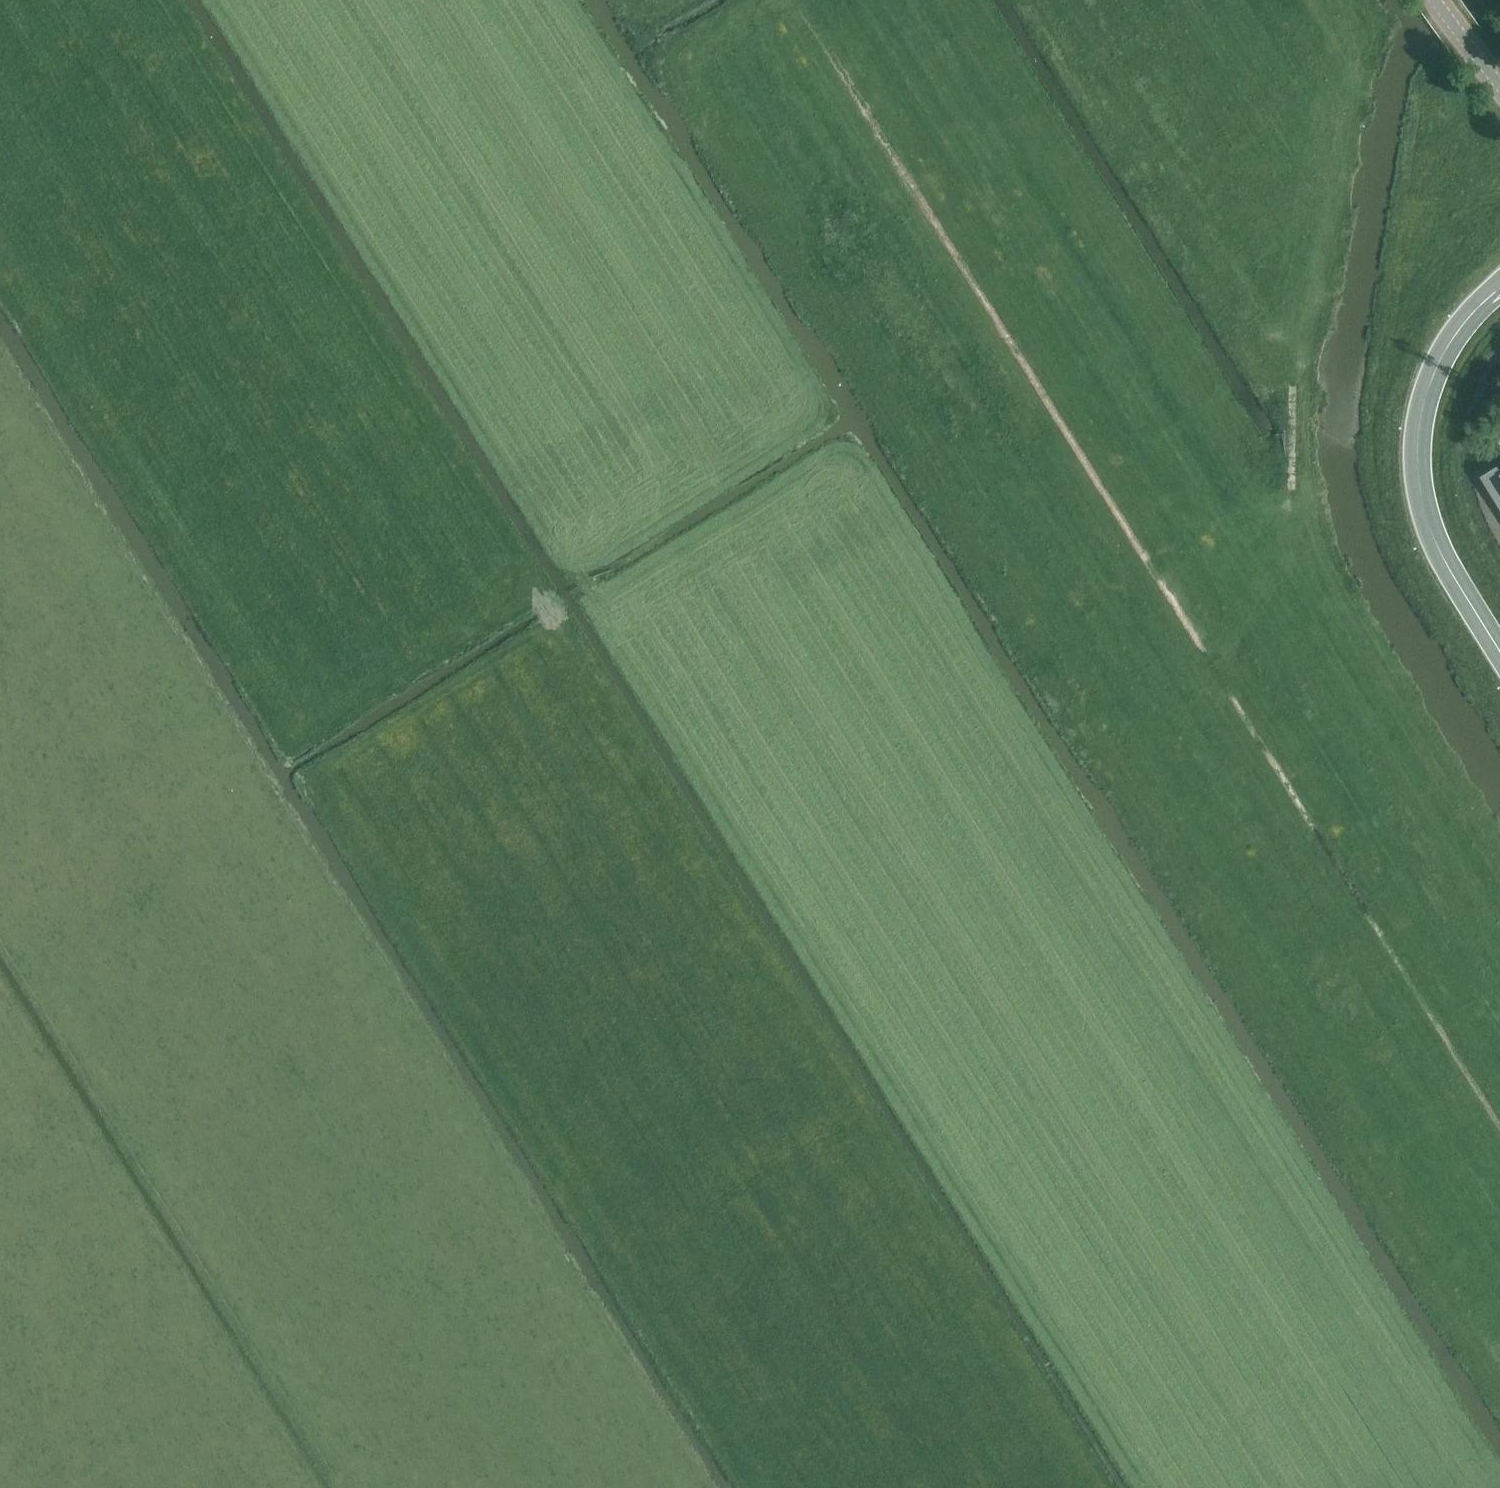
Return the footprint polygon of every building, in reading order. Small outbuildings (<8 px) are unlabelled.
[(1480,475),(1499,507),(1499,474),(1499,473),(1499,472),(1496,465),(1480,475)]
